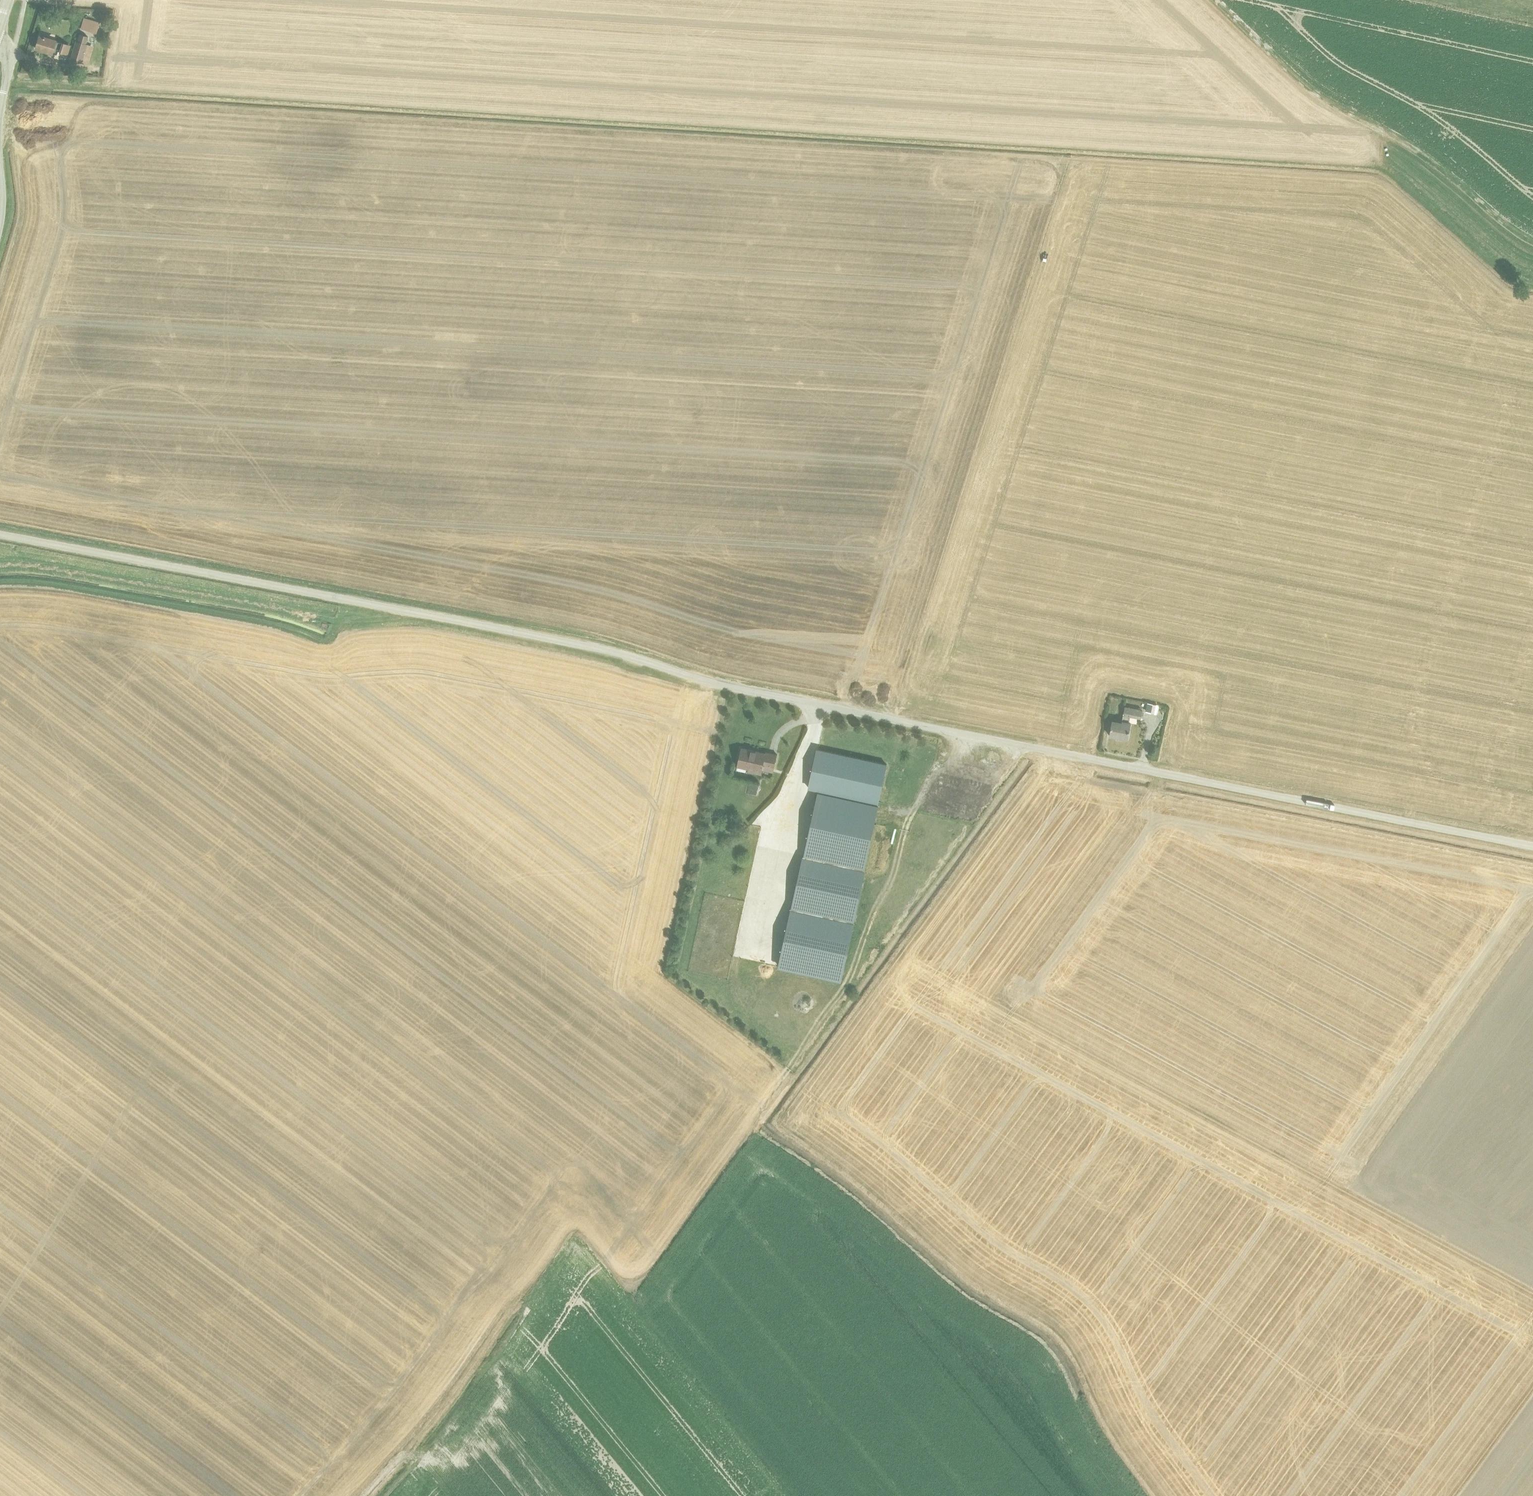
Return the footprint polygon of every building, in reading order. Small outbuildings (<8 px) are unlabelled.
[(96,33),(99,23),(83,19),(81,28),(96,33)] [(80,61),(88,36),(79,34),(71,59),(80,61)] [(67,54),(69,45),(39,36),(35,48),(56,54),(57,51),(67,54)] [(1156,713),(1157,706),(1147,704),(1146,711),(1156,713)] [(1140,718),(1142,710),(1124,707),(1121,723),(1111,721),(1108,735),(1127,739),(1130,723),(1128,722),(1129,716),(1140,718)] [(773,772),(777,754),(765,752),(765,753),(741,748),(737,766),(748,769),(747,771),(761,774),(762,769),(773,772)] [(863,869),(886,764),(818,750),(810,788),(818,789),(803,857),(863,869)] [(853,918),(863,871),(803,859),(793,905),(853,918)] [(844,981),(856,922),(796,910),(784,970),(844,981)]
